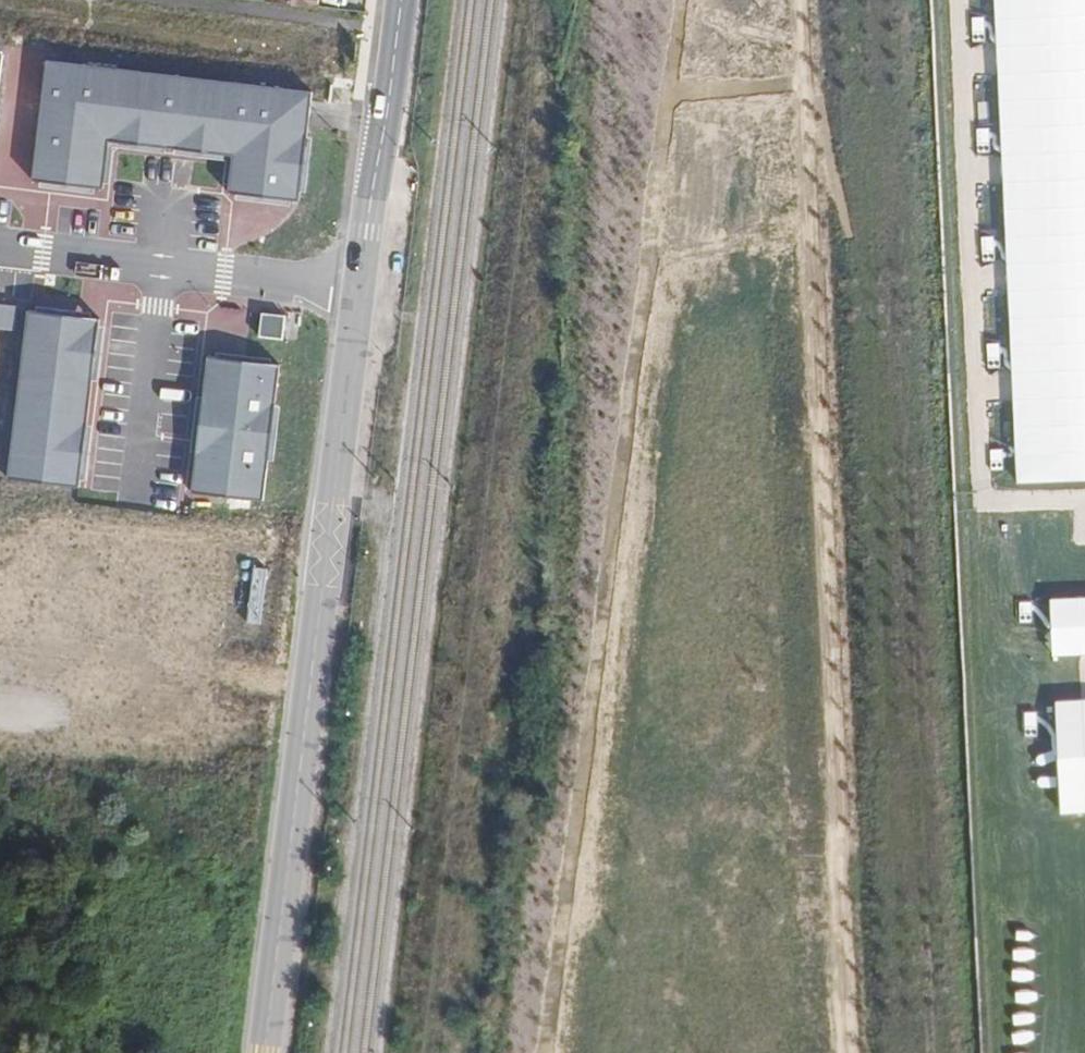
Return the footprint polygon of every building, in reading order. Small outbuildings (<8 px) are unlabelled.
[(107,138),(234,153),(229,190),(297,198),(310,92),(45,60),(31,176),(101,185),(107,138)] [(0,303),(0,327),(14,329),(16,305),(0,303)] [(80,484),(100,319),(26,310),(6,475),(80,484)] [(286,315),(262,313),(259,336),(284,338),(286,315)] [(281,362),(206,353),(190,493),(264,501),(281,362)]
